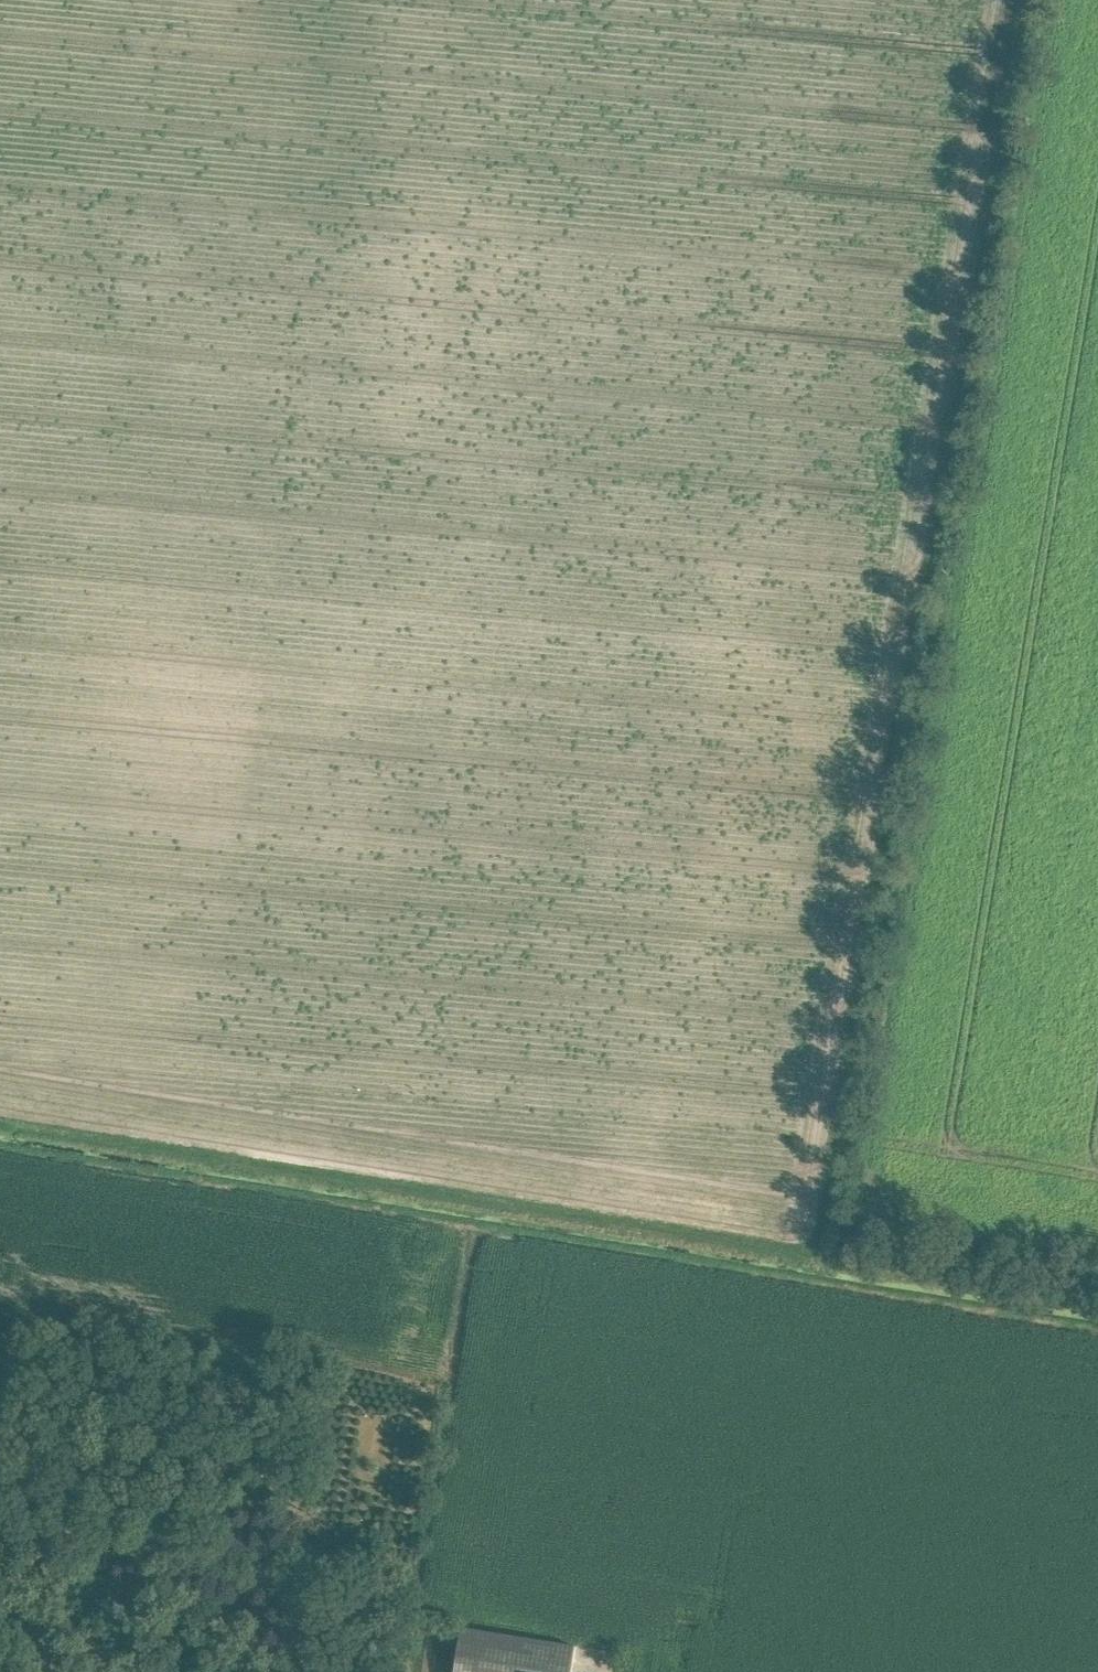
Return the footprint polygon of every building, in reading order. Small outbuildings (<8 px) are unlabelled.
[(575,1643),(464,1624),(456,1671),(571,1671),(575,1643)]
